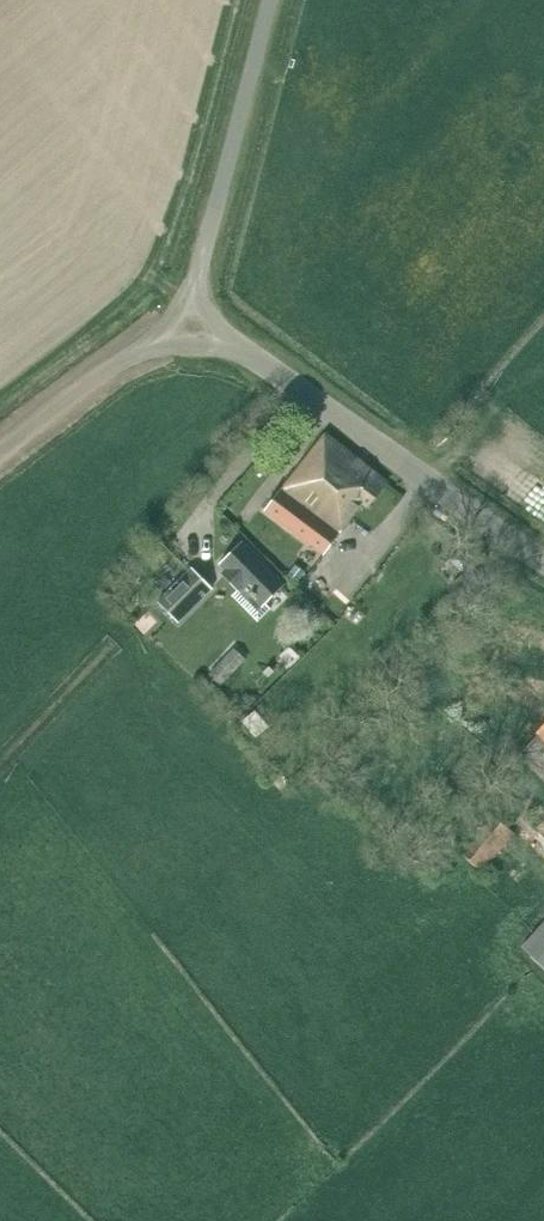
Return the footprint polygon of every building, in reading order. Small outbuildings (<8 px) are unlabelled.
[(327,436),(312,453),(349,483),(330,508),(349,522),(363,505),(369,510),(389,484),(327,436)] [(281,490),(340,535),(349,522),(330,508),(349,483),(312,453),(281,490)] [(325,554),(340,535),(281,490),(267,510),(325,554)] [(244,542),(223,565),(230,571),(230,576),(228,578),(241,590),(236,596),(263,622),(275,608),(270,603),(288,584),(244,542)] [(477,558),(465,572),(478,584),(491,571),(477,558)] [(183,624),(216,589),(195,570),(162,604),(183,624)] [(461,572),(448,572),(448,589),(461,589),(461,572)] [(227,656),(210,674),(221,685),(239,667),(227,656)] [(256,709),(243,721),(254,735),(267,723),(256,709)] [(518,757),(543,780),(543,722),(537,730),(539,732),(518,757)] [(491,811),(459,850),(481,872),(515,832),(491,811)] [(521,948),(543,968),(543,922),(521,948)]
